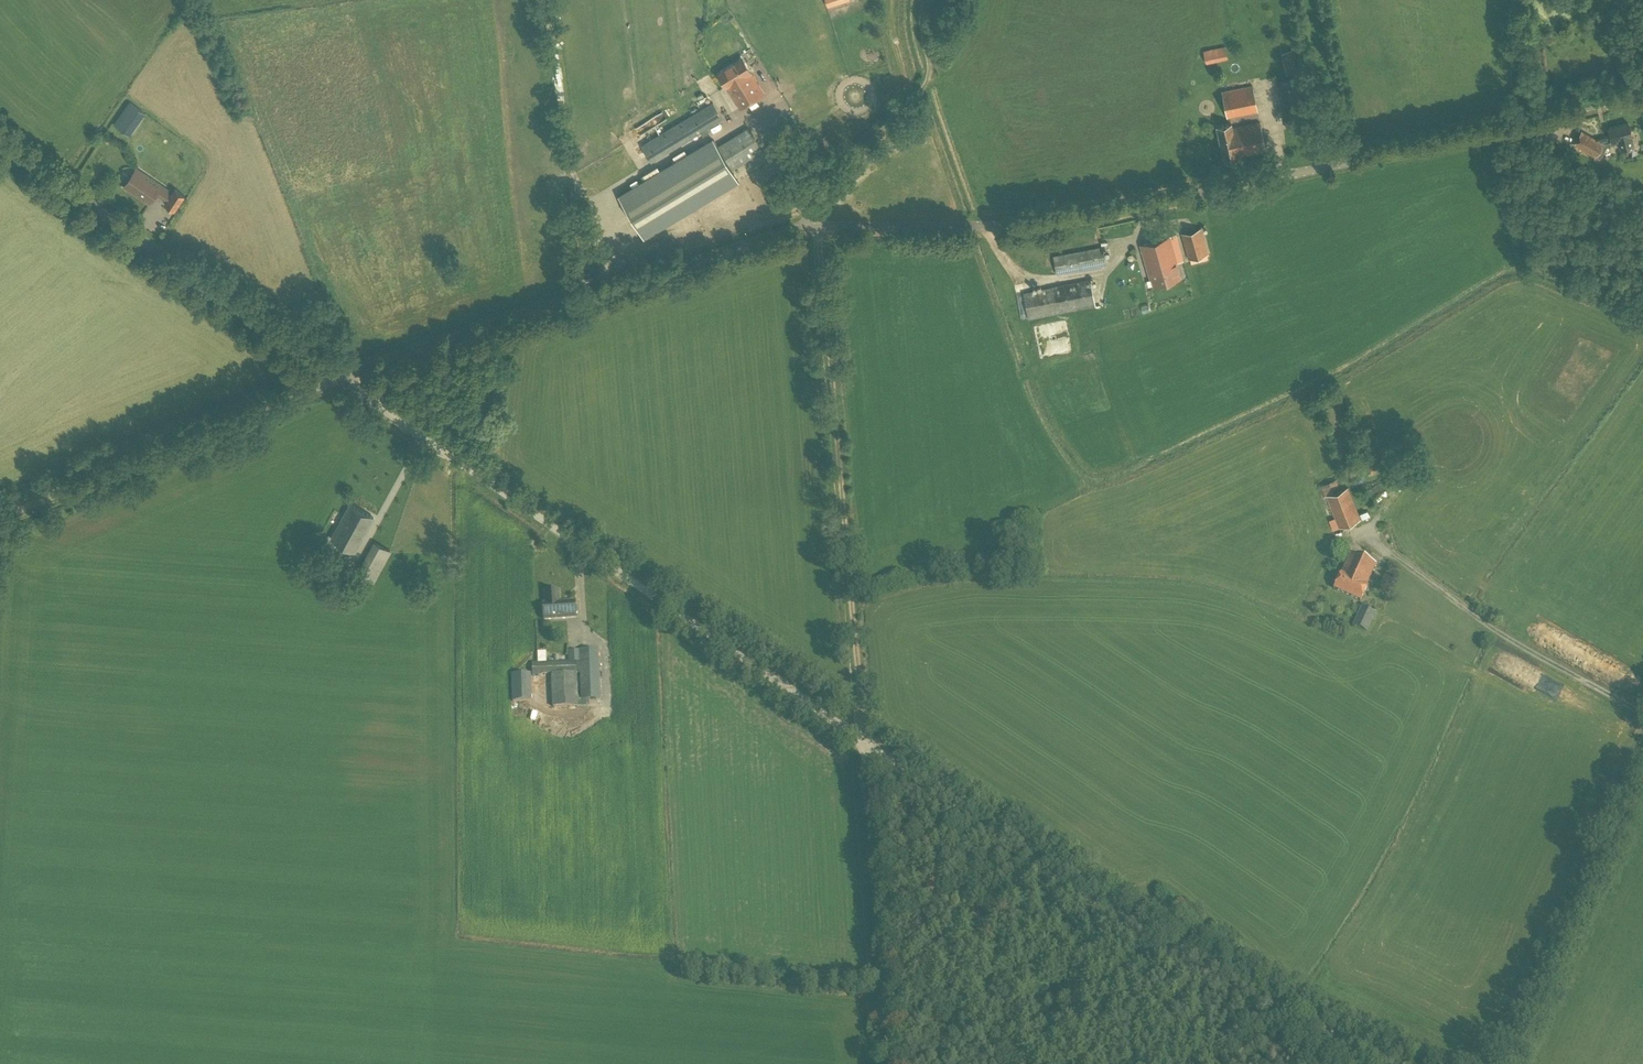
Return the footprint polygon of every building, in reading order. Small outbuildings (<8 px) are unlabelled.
[(1206,64),(1228,59),(1225,46),(1203,51),(1206,64)] [(1285,75),(1297,72),(1292,50),(1281,53),(1285,75)] [(764,94),(751,73),(742,58),(717,73),(726,87),(727,87),(740,108),(764,94)] [(1227,118),(1258,112),(1252,84),(1222,91),(1227,118)] [(703,136),(710,132),(707,129),(723,119),(713,102),(641,146),(651,163),(701,133),(703,136)] [(132,145),(150,111),(137,104),(120,139),(132,145)] [(1266,151),(1260,121),(1232,127),(1231,124),(1216,127),(1224,162),(1239,159),(1238,157),(1266,151)] [(1609,135),(1612,145),(1618,143),(1620,150),(1635,146),(1633,139),(1628,122),(1607,128),(1609,135)] [(1612,145),(1609,135),(1596,139),(1582,131),(1574,145),(1600,160),(1607,146),(1612,145)] [(713,138),(618,195),(644,238),(739,181),(713,138)] [(172,193),(136,168),(123,188),(149,205),(156,194),(165,201),(164,204),(174,211),(185,196),(175,188),(172,193)] [(1188,260),(1209,254),(1201,228),(1181,234),(1188,260)] [(1153,286),(1180,279),(1176,263),(1178,263),(1170,236),(1139,245),(1149,279),(1151,279),(1153,286)] [(1057,274),(1066,272),(1105,265),(1102,248),(1063,255),(1053,257),(1057,274)] [(1028,319),(1095,306),(1090,280),(1054,287),(1023,292),(1028,319)] [(1040,328),(1045,351),(1054,349),(1049,326),(1040,328)] [(1344,458),(1352,453),(1349,447),(1341,452),(1344,458)] [(1399,465),(1415,463),(1413,448),(1398,450),(1399,465)] [(1334,480),(1320,486),(1325,497),(1326,497),(1334,518),(1338,529),(1361,520),(1348,487),(1340,490),(1336,480),(1334,480)] [(1375,503),(1386,495),(1386,489),(1381,484),(1380,481),(1366,493),(1367,494),(1360,500),(1364,506),(1372,499),(1375,503)] [(354,552),(374,518),(351,505),(331,539),(354,552)] [(1371,510),(1364,513),(1365,519),(1373,516),(1371,510)] [(390,551),(375,543),(357,573),(373,582),(390,551)] [(1376,564),(1351,552),(1334,589),(1360,601),(1367,585),(1366,585),(1376,564)] [(547,603),(544,604),(545,619),(576,618),(576,615),(578,613),(578,606),(575,604),(575,602),(559,603),(559,590),(546,591),(547,603)] [(1367,632),(1376,613),(1361,606),(1352,625),(1367,632)] [(600,698),(598,650),(569,651),(569,662),(559,662),(559,653),(552,653),(552,662),(532,663),(533,675),(538,675),(538,679),(577,678),(577,673),(580,673),(581,698),(578,698),(577,680),(551,680),(553,707),(578,707),(578,706),(590,706),(589,699),(600,698)] [(512,702),(532,701),(531,674),(511,675),(512,702)]
